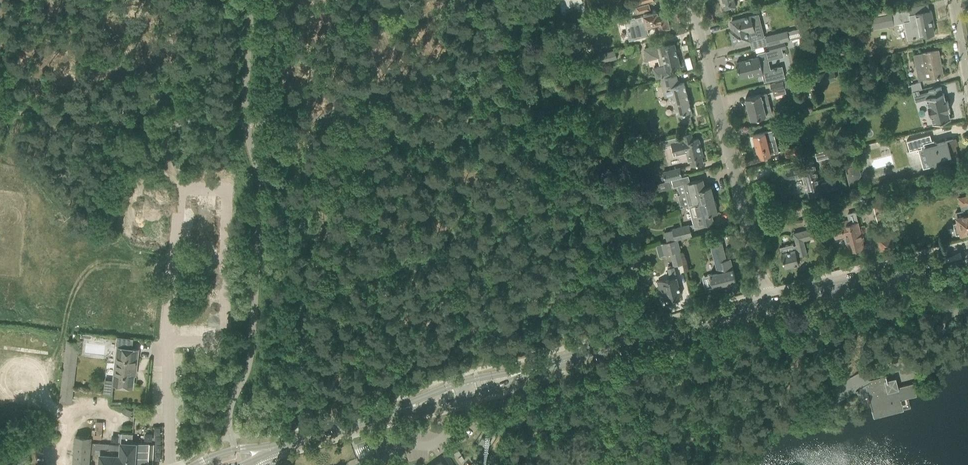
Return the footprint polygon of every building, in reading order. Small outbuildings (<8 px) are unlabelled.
[(590,9),(597,7),(595,0),(587,0),(590,9)] [(725,8),(735,5),(734,0),(723,0),(725,8)] [(636,7),(637,13),(650,9),(648,4),(636,7)] [(931,10),(928,10),(927,5),(928,5),(928,4),(894,11),(872,16),(874,28),(905,22),(908,38),(910,38),(913,37),(913,38),(916,37),(920,36),(924,35),(924,36),(930,35),(930,34),(934,33),(932,26),(934,25),(931,10)] [(645,19),(639,20),(637,21),(639,29),(657,25),(658,30),(670,27),(666,11),(658,13),(657,11),(643,14),(645,19)] [(763,36),(758,14),(731,21),(734,30),(731,31),(734,44),(764,36),(763,36)] [(787,30),(766,36),(768,44),(784,39),(789,38),(787,30)] [(784,39),(768,44),(770,51),(786,47),(784,39)] [(674,43),(656,48),(655,46),(644,49),(647,59),(657,57),(660,66),(653,68),(656,78),(670,74),(668,68),(680,65),(674,43)] [(614,50),(599,54),(601,61),(601,62),(616,58),(614,50)] [(938,50),(922,53),(914,55),(919,80),(943,75),(938,50)] [(847,65),(845,59),(838,61),(835,51),(829,53),(833,68),(847,65)] [(758,57),(736,62),(740,76),(748,74),(749,74),(755,72),(755,75),(762,73),(764,81),(763,82),(784,77),(782,66),(770,69),(766,52),(757,54),(758,57)] [(834,71),(827,72),(829,80),(836,78),(834,71)] [(684,83),(678,84),(676,75),(660,79),(665,97),(672,95),(677,114),(680,113),(683,123),(691,121),(690,116),(692,115),(684,83)] [(789,79),(783,81),(770,84),(772,91),(774,90),(775,95),(777,94),(777,95),(784,94),(783,92),(785,92),(784,87),(791,86),(789,79)] [(911,92),(923,89),(921,82),(909,85),(911,92)] [(944,120),(952,118),(951,117),(951,118),(949,110),(950,110),(949,110),(950,110),(951,110),(948,101),(947,101),(945,94),(945,93),(944,93),(942,87),(943,87),(942,87),(929,90),(930,91),(920,93),(920,94),(921,100),(927,98),(929,106),(931,115),(933,122),(933,123),(941,121),(944,121),(944,120)] [(755,95),(745,98),(751,119),(771,114),(766,93),(760,95),(760,94),(755,95)] [(773,130),(763,132),(753,135),(759,157),(770,154),(766,141),(775,138),(773,130)] [(635,143),(643,140),(641,133),(633,136),(635,143)] [(691,133),(661,140),(662,147),(672,145),(674,154),(686,151),(688,159),(690,159),(691,165),(703,163),(701,156),(703,155),(698,139),(693,140),(691,133)] [(907,141),(910,152),(924,148),(929,166),(958,158),(953,139),(937,144),(936,142),(933,141),(932,141),(930,135),(907,141)] [(888,140),(863,143),(864,152),(886,150),(887,155),(890,154),(888,140)] [(838,155),(854,151),(852,142),(835,147),(838,155)] [(795,147),(783,150),(786,158),(797,155),(795,147)] [(827,150),(815,153),(817,161),(829,157),(827,150)] [(802,165),(792,168),(782,170),(784,180),(805,175),(810,196),(821,193),(821,191),(835,187),(832,177),(818,181),(813,161),(802,164),(802,165)] [(858,184),(857,180),(860,175),(859,169),(854,166),(853,161),(843,164),(849,187),(858,184)] [(663,172),(665,180),(681,176),(679,168),(663,172)] [(673,186),(681,184),(679,177),(671,179),(673,186)] [(710,186),(705,187),(702,179),(683,184),(689,206),(699,203),(714,199),(710,186)] [(670,180),(658,183),(660,190),(671,187),(670,180)] [(967,203),(967,194),(957,197),(960,205),(967,203)] [(889,217),(887,209),(884,195),(872,198),(877,219),(889,217)] [(714,199),(699,203),(689,206),(694,227),(698,226),(713,222),(711,213),(717,212),(716,206),(717,206),(715,201),(714,201),(714,199)] [(953,223),(956,234),(961,233),(962,233),(962,235),(967,233),(967,232),(967,231),(967,204),(961,206),(962,211),(955,212),(958,222),(953,223)] [(814,209),(812,209),(802,212),(804,219),(809,218),(810,224),(817,222),(814,209)] [(848,214),(849,220),(832,224),(835,237),(844,235),(848,251),(864,247),(855,212),(848,214)] [(675,240),(677,240),(692,235),(690,225),(672,229),(675,240)] [(794,233),(798,249),(781,253),(785,267),(798,263),(797,256),(806,254),(803,240),(814,237),(812,229),(794,233)] [(893,246),(889,233),(877,237),(880,250),(893,246)] [(720,238),(711,241),(710,241),(718,272),(709,274),(713,287),(727,283),(728,286),(732,285),(731,282),(736,281),(730,258),(726,259),(720,238)] [(675,240),(662,243),(657,244),(660,256),(679,251),(677,240),(675,240)] [(681,295),(674,266),(668,268),(670,278),(657,281),(662,300),(681,295)] [(138,349),(130,348),(130,346),(132,347),(133,338),(117,337),(116,345),(117,345),(115,364),(117,364),(115,382),(113,381),(112,384),(132,387),(134,369),(135,369),(138,349)] [(850,378),(831,389),(838,401),(857,390),(862,399),(868,395),(871,404),(872,408),(874,417),(893,412),(892,405),(902,403),(901,399),(906,397),(917,395),(915,390),(914,383),(898,387),(884,391),(882,383),(887,382),(886,376),(869,380),(863,370),(853,375),(851,371),(852,370),(847,360),(841,363),(846,373),(848,372),(851,377),(850,377),(850,378)] [(786,395),(792,396),(795,385),(789,383),(786,395)] [(92,429),(92,439),(102,439),(102,430),(92,429)] [(136,431),(136,439),(152,440),(152,432),(136,431)] [(90,454),(100,454),(100,459),(99,464),(147,464),(149,443),(142,443),(132,443),(133,434),(123,433),(121,433),(121,444),(109,444),(109,443),(91,441),(91,444),(90,454)] [(73,457),(73,464),(89,464),(89,458),(90,454),(90,444),(91,438),(75,437),(73,457)] [(477,444),(485,449),(489,445),(481,439),(477,444)] [(153,443),(153,459),(160,459),(161,443),(153,443)] [(12,444),(7,448),(16,459),(21,455),(12,444)]
